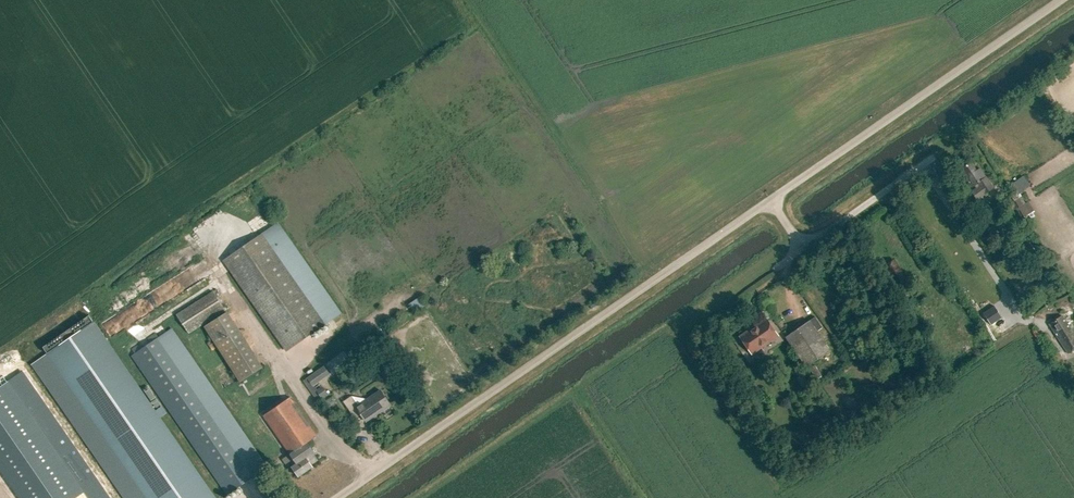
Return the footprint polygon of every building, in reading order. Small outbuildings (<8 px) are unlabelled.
[(976,171),(970,163),(961,169),(972,186),(974,184),(976,187),(972,190),(977,198),(993,188),(980,168),(976,171)] [(340,313),(277,222),(264,231),(223,260),(286,350),(327,322),(340,313)] [(896,285),(905,279),(894,261),(884,267),(896,285)] [(189,333),(225,309),(213,290),(177,314),(189,333)] [(991,324),(1002,317),(994,305),(983,312),(991,324)] [(262,368),(226,312),(203,326),(239,382),(262,368)] [(44,347),(148,497),(215,497),(89,316),(44,347)] [(1073,337),(1073,336),(1073,334),(1062,316),(1052,323),(1054,325),(1051,327),(1062,344),(1065,342),(1071,352),(1073,350),(1073,339),(1073,337)] [(41,328),(45,338),(64,329),(60,319),(41,328)] [(751,352),(776,335),(766,320),(741,337),(751,352)] [(806,367),(830,351),(809,320),(785,337),(806,367)] [(170,328),(161,334),(132,354),(170,410),(228,493),(257,473),(266,467),(170,328)] [(317,389),(314,385),(330,373),(324,365),(303,380),(318,401),(328,394),(322,385),(317,389)] [(23,371),(7,382),(3,376),(0,378),(0,469),(20,497),(111,497),(23,371)] [(803,375),(797,378),(802,387),(808,383),(803,375)] [(366,420),(390,404),(380,390),(358,405),(352,395),(344,401),(355,418),(361,414),(366,420)] [(314,451),(307,442),(317,435),(290,397),(264,415),(290,453),(293,451),(299,461),(292,466),(299,475),(313,466),(306,457),(314,451)]
